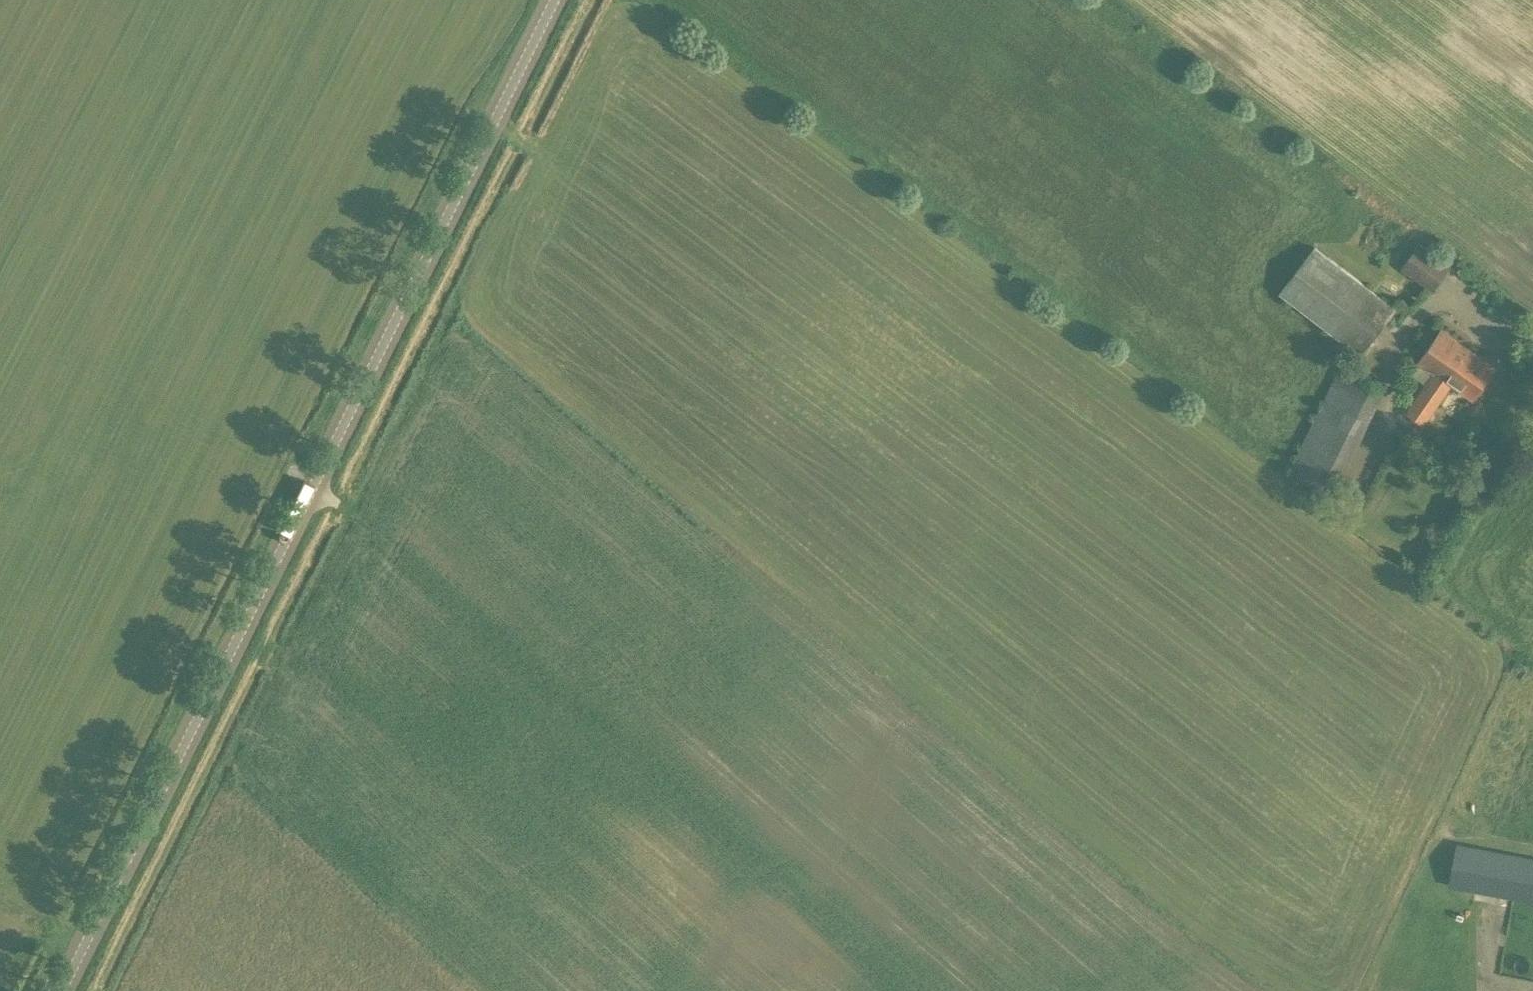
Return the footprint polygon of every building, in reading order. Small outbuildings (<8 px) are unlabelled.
[(1401,267),(1433,290),(1451,265),(1419,242),(1401,267)] [(1279,292),(1359,355),(1396,307),(1315,245),(1279,292)] [(1441,330),(1420,361),(1410,374),(1427,385),(1409,412),(1425,423),(1437,405),(1444,409),(1452,397),(1446,393),(1452,383),(1473,397),(1494,366),(1441,330)] [(1387,387),(1341,364),(1288,471),(1333,495),(1387,387)] [(1456,842),(1448,885),(1532,902),(1532,857),(1456,842)] [(1512,925),(1504,962),(1532,967),(1532,929),(1512,925)]
